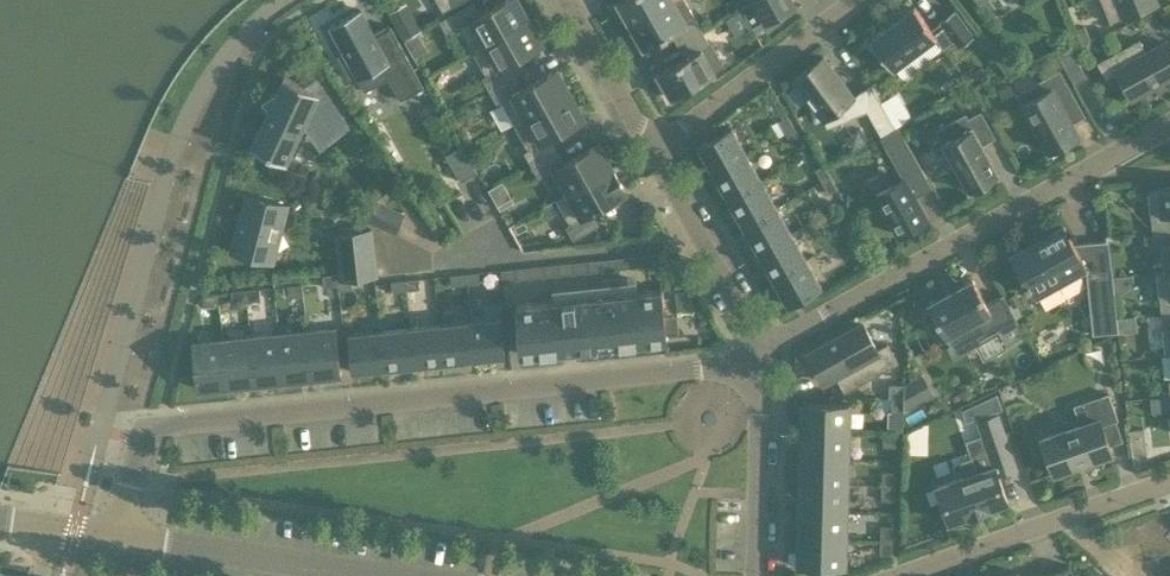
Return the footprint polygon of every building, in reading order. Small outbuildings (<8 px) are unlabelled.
[(444,11),(464,0),(438,0),(444,11)] [(529,19),(518,0),(504,0),(479,14),(472,1),(439,20),(446,33),(459,26),(473,50),(529,19)] [(617,1),(630,24),(674,0),(619,0),(617,1)] [(630,24),(643,48),(671,32),(678,45),(703,31),(695,18),(687,22),(675,0),(674,0),(630,24)] [(766,19),(774,15),(775,17),(787,11),(786,8),(794,3),(792,0),(755,0),(766,19)] [(1110,22),(1124,16),(1124,17),(1158,4),(1156,0),(1101,0),(1110,22)] [(893,69),(936,37),(943,47),(954,39),(959,47),(974,35),(954,9),(939,20),(941,22),(931,29),(914,6),(871,38),(874,42),(871,45),(879,56),(882,54),(893,69)] [(390,28),(375,36),(361,9),(329,26),(344,53),(339,56),(350,77),(355,74),(358,80),(382,67),(400,100),(424,87),(390,25),(389,26),(390,28)] [(393,21),(404,40),(416,33),(406,14),(393,21)] [(1160,21),(1166,33),(1169,30),(1169,17),(1169,16),(1160,21)] [(482,77),(489,90),(514,76),(507,63),(543,43),(529,19),(473,50),(486,74),(482,77)] [(1081,42),(1090,38),(1085,25),(1076,29),(1081,42)] [(703,31),(678,45),(685,58),(658,73),(671,97),(715,72),(702,49),(710,44),(703,31)] [(1139,38),(1097,62),(1106,77),(1117,71),(1132,97),(1169,75),(1169,49),(1166,41),(1147,51),(1139,38)] [(1073,83),(1085,76),(1069,47),(1056,54),(1073,83)] [(827,126),(850,117),(844,104),(854,96),(823,56),(794,77),(811,100),(808,102),(815,121),(824,118),(827,126)] [(501,100),(514,125),(570,93),(557,69),(522,88),(514,76),(489,90),(497,103),(501,100)] [(1059,70),(1018,93),(1050,150),(1052,155),(1067,147),(1064,142),(1079,134),(1061,103),(1074,96),(1059,70)] [(344,121),(315,78),(305,85),(284,75),(277,90),(262,99),(267,111),(251,146),(287,163),(307,120),(319,137),(344,121)] [(871,84),(858,93),(867,111),(882,135),(896,128),(871,84)] [(524,151),(531,164),(556,150),(549,137),(584,118),(570,93),(514,125),(528,149),(524,151)] [(999,174),(982,143),(994,136),(981,111),(968,118),(966,114),(937,130),(970,190),(999,174)] [(779,120),(786,132),(795,127),(788,115),(779,120)] [(699,146),(714,173),(747,154),(732,127),(699,146)] [(795,127),(786,132),(793,144),(802,140),(795,127)] [(895,226),(900,234),(928,218),(911,188),(928,179),(899,127),(881,137),(903,178),(876,193),(888,213),(885,215),(892,227),(895,226)] [(556,198),(556,199),(612,167),(598,143),(563,163),(556,150),(531,164),(539,177),(555,168),(568,191),(556,198)] [(461,180),(478,170),(462,144),(446,153),(461,180)] [(805,148),(798,152),(801,158),(809,154),(805,148)] [(747,154),(714,173),(729,199),(762,180),(747,154)] [(815,169),(822,181),(830,176),(823,164),(815,169)] [(626,192),(612,167),(556,199),(570,223),(566,225),(573,239),(598,225),(591,212),(626,192)] [(830,176),(822,181),(829,193),(837,188),(830,176)] [(777,206),(762,180),(729,199),(743,225),(777,206)] [(1152,230),(1169,228),(1169,186),(1147,188),(1152,230)] [(271,260),(286,204),(248,194),(239,230),(235,229),(231,246),(235,247),(234,251),(271,260)] [(403,213),(373,199),(365,216),(395,230),(403,213)] [(777,206),(743,225),(758,251),(791,232),(777,206)] [(845,236),(853,231),(846,219),(838,224),(845,236)] [(1118,331),(1108,234),(1106,234),(1106,240),(1074,243),(1063,225),(1011,254),(1026,281),(1024,282),(1027,288),(1029,287),(1036,299),(1086,271),(1093,334),(1118,331)] [(342,279),(376,275),(371,228),(337,231),(342,279)] [(1152,230),(1154,245),(1163,244),(1166,270),(1169,270),(1169,228),(1152,230)] [(853,231),(845,236),(851,249),(860,244),(853,231)] [(806,258),(791,232),(758,251),(773,277),(806,258)] [(504,269),(505,280),(664,264),(663,253),(504,269)] [(806,258),(773,277),(788,304),(821,286),(806,258)] [(1166,270),(1156,271),(1161,312),(1169,311),(1169,270),(1166,270)] [(478,272),(464,273),(465,283),(479,282),(478,272)] [(337,273),(323,275),(324,286),(338,285),(337,273)] [(451,285),(465,283),(464,273),(450,275),(451,285)] [(338,280),(339,290),(353,288),(352,278),(338,280)] [(419,278),(405,280),(406,290),(420,288),(419,278)] [(1017,319),(1003,294),(986,303),(973,278),(928,303),(946,336),(979,318),(988,335),(1017,319)] [(392,291),(406,290),(405,280),(391,281),(392,291)] [(288,285),(289,297),(303,295),(302,283),(288,285)] [(260,288),(245,289),(247,301),(261,300),(260,288)] [(521,353),(619,343),(667,338),(662,288),(516,303),(521,353)] [(233,303),(247,301),(245,289),(231,291),(233,303)] [(676,291),(677,306),(692,304),(690,290),(676,291)] [(217,292),(203,294),(204,306),(218,304),(217,292)] [(1161,312),(1165,353),(1169,353),(1169,311),(1161,312)] [(469,321),(473,358),(504,355),(500,317),(469,321)] [(469,321),(439,324),(443,362),(473,358),(469,321)] [(862,323),(808,353),(812,361),(809,363),(816,375),(819,374),(823,382),(835,375),(844,392),(898,362),(887,343),(876,349),(862,323)] [(439,324),(410,327),(414,365),(443,362),(439,324)] [(410,327),(380,330),(384,368),(414,365),(410,327)] [(307,331),(312,376),(341,372),(336,328),(307,331)] [(353,371),(384,368),(380,330),(349,333),(353,371)] [(307,331),(279,334),(283,379),(312,376),(307,331)] [(279,334),(250,337),(255,382),(283,379),(279,334)] [(250,337),(222,340),(227,385),(255,382),(250,337)] [(197,388),(227,385),(222,340),(192,343),(197,388)] [(904,384),(903,398),(932,394),(921,374),(904,384)] [(889,397),(891,398),(903,398),(904,384),(889,383),(889,397)] [(997,394),(962,410),(966,422),(1002,409),(997,394)] [(1041,438),(1053,472),(1112,451),(1102,425),(1114,421),(1104,394),(1073,405),(1080,424),(1041,438)] [(903,398),(891,398),(891,412),(903,412),(903,398)] [(803,429),(848,430),(849,402),(804,401),(803,429)] [(1008,501),(998,474),(1016,468),(998,415),(976,423),(991,466),(974,472),(972,467),(954,474),(956,479),(937,485),(949,521),(969,514),(969,515),(988,508),(1008,501)] [(803,429),(802,456),(847,458),(848,430),(803,429)] [(895,446),(895,432),(883,432),(883,446),(895,446)] [(1146,444),(1131,445),(1134,470),(1148,464),(1146,444)] [(802,456),(801,483),(846,485),(847,458),(802,456)] [(882,471),(882,486),(894,486),(894,472),(882,471)] [(801,483),(800,510),(846,512),(846,485),(801,483)] [(894,486),(882,486),(881,500),(893,500),(894,486)] [(800,510),(800,537),(845,539),(846,512),(800,510)] [(881,525),(880,540),(892,540),(892,526),(881,525)] [(844,567),(845,539),(800,537),(799,565),(808,566),(807,570),(819,571),(820,566),(844,567)] [(892,540),(880,540),(880,554),(892,554),(892,540)]
